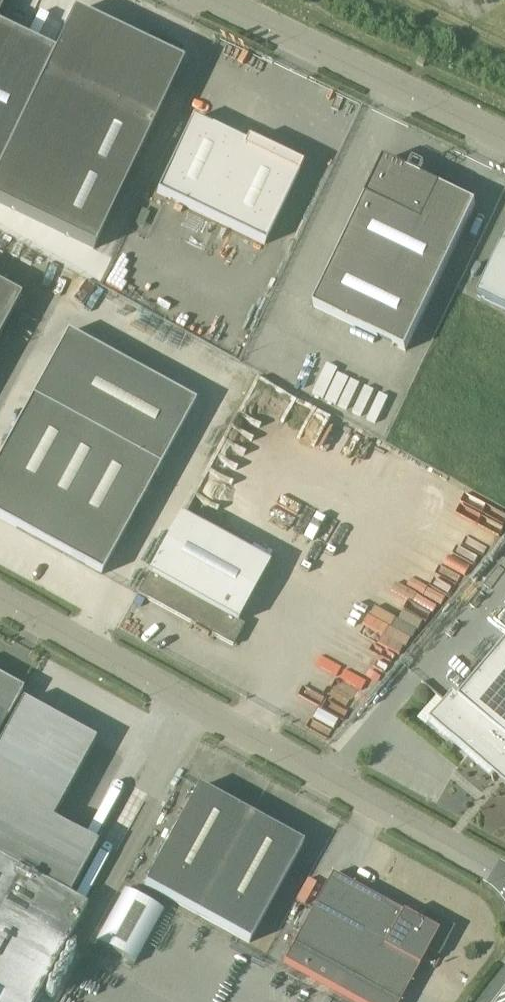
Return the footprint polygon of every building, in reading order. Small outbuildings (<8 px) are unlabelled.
[(95,249),(184,64),(76,12),(55,54),(0,28),(0,203),(95,249)] [(158,193),(266,245),(301,171),(257,149),(259,145),(248,140),(245,144),(193,119),(158,193)] [(385,160),(315,306),(407,351),(477,205),(385,160)] [(479,295),(504,308),(504,241),(479,295)] [(21,299),(0,287),(0,338),(21,299)] [(69,333),(0,458),(0,518),(102,574),(196,403),(69,333)] [(239,622),(270,565),(181,516),(138,594),(234,646),(245,625),(239,622)] [(424,712),(433,719),(431,721),(496,775),(498,773),(500,774),(504,779),(504,645),(460,699),(454,694),(447,702),(447,703),(438,695),(424,712)] [(24,690),(0,677),(0,734),(24,690)] [(23,702),(0,742),(0,861),(68,899),(97,846),(52,821),(95,742),(23,702)] [(199,787),(145,885),(250,943),(304,845),(199,787)] [(86,909),(68,899),(0,861),(0,1001),(35,1001),(86,909)] [(294,945),(285,960),(361,1001),(401,1001),(429,951),(439,957),(455,928),(426,912),(421,922),(333,874),(294,945)]
